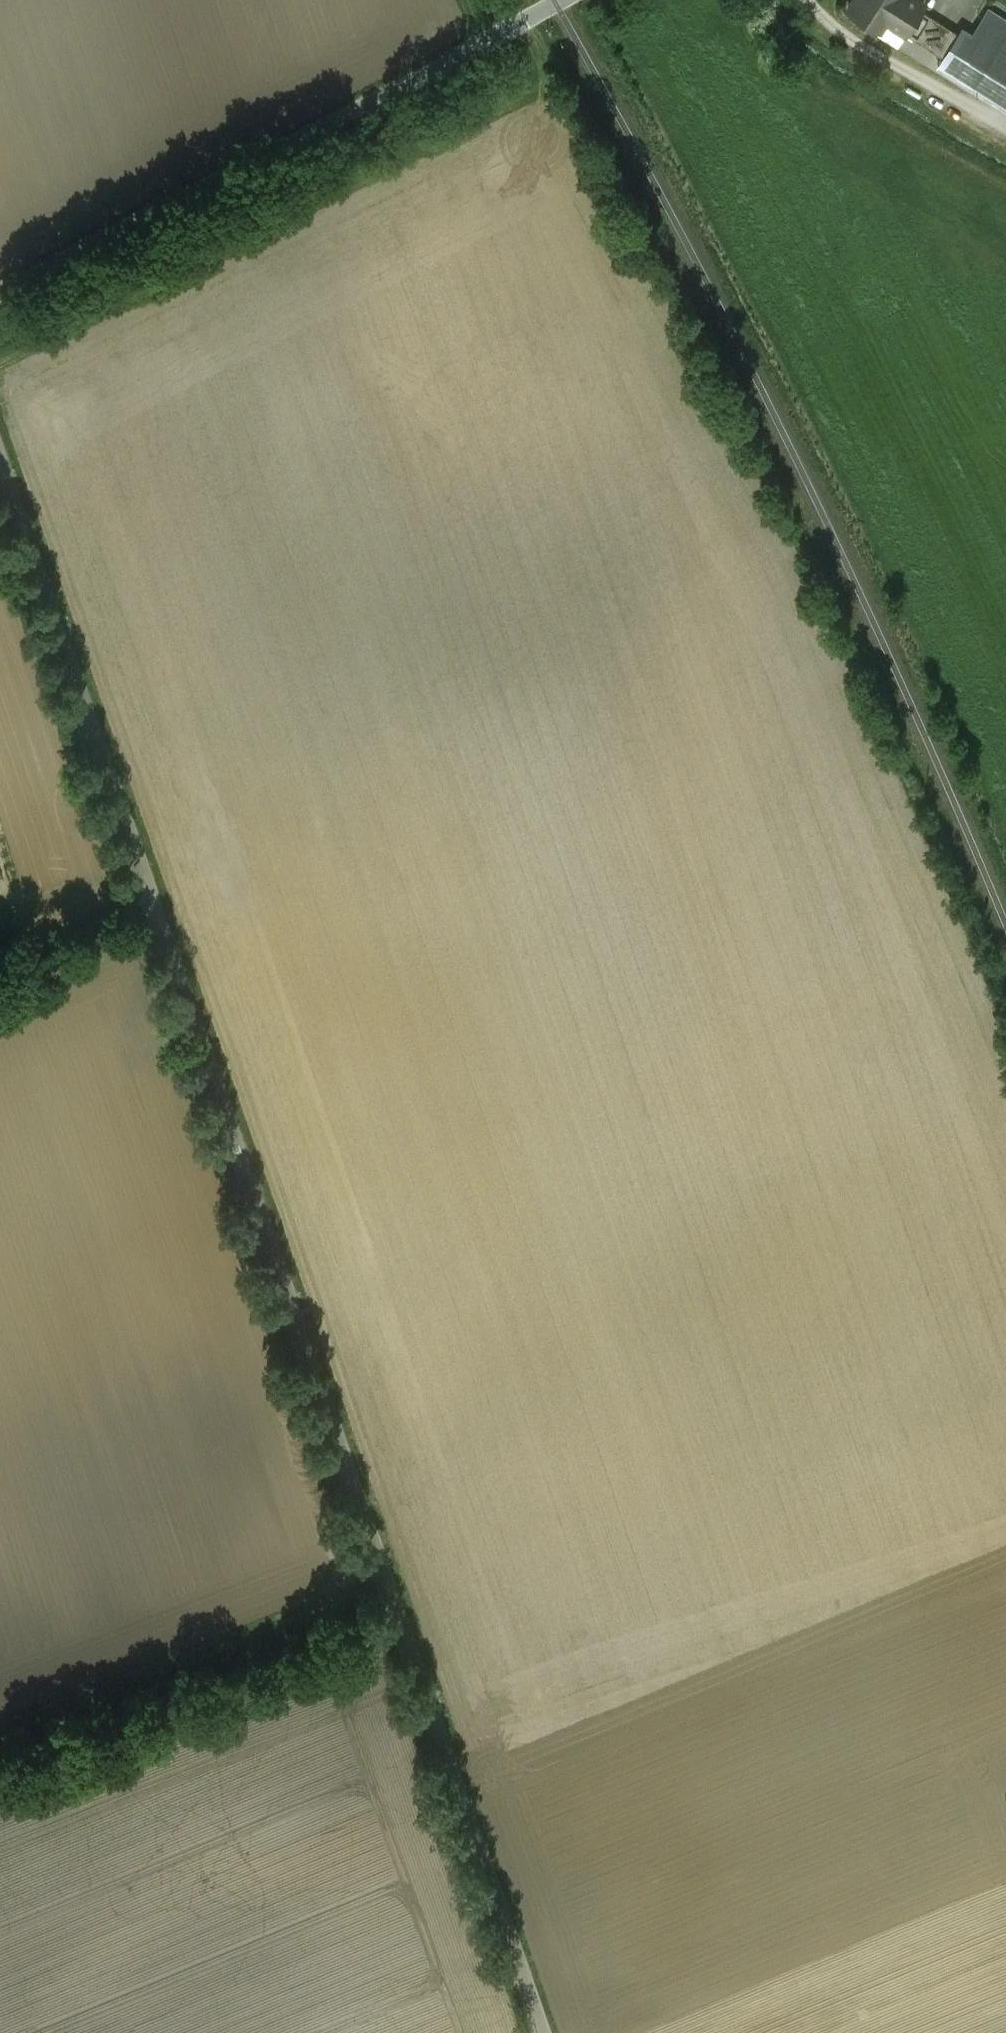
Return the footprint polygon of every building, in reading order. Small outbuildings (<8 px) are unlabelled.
[(847,10),(879,30),(885,21),(904,33),(919,10),(922,5),(914,0),(854,0),(847,10)] [(957,34),(919,10),(904,33),(942,58),(957,34)] [(988,11),(971,37),(1005,59),(1005,23),(988,11)] [(960,30),(942,58),(938,65),(1005,109),(1005,59),(971,37),(960,30)]
